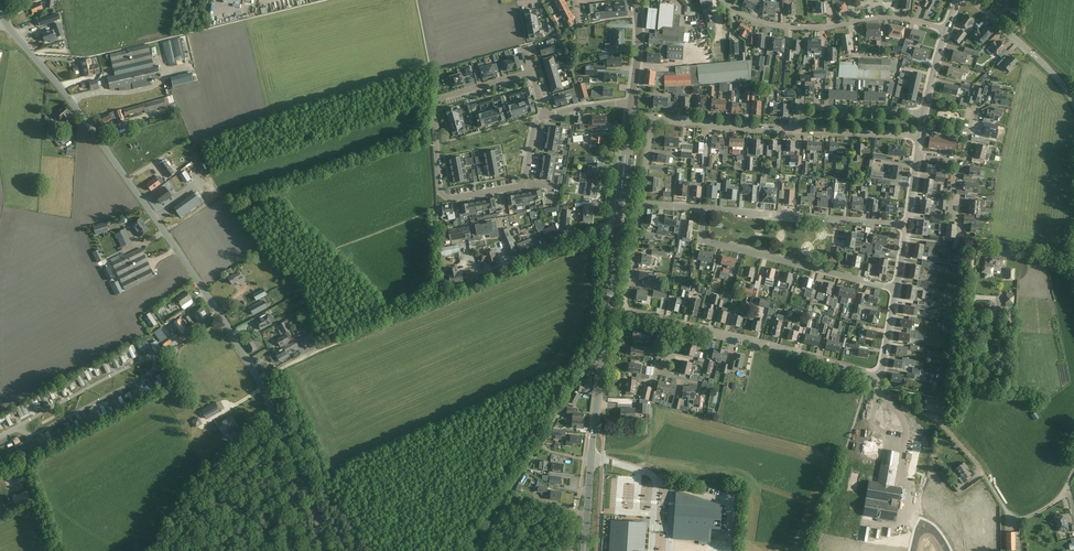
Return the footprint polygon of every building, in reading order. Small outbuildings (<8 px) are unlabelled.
[(46,10),(53,10),(54,0),(47,0),(46,10)] [(711,0),(700,0),(701,5),(702,5),(703,8),(713,5),(712,2),(711,0)] [(748,8),(748,9),(752,11),(753,10),(758,1),(756,0),(751,0),(748,8)] [(904,10),(903,10),(907,11),(907,10),(909,10),(910,0),(898,0),(898,4),(902,4),(901,9),(904,10)] [(566,2),(557,7),(560,13),(569,8),(566,2)] [(605,4),(606,11),(615,10),(614,8),(624,7),(623,2),(609,3),(609,4),(605,4)] [(847,11),(845,2),(837,4),(838,7),(839,7),(840,12),(847,11)] [(40,10),(42,9),(40,3),(30,7),(32,13),(36,12),(36,13),(40,11),(40,10)] [(659,14),(657,35),(663,35),(663,41),(683,43),(685,27),(679,27),(680,16),(674,15),(675,4),(663,3),(662,14),(659,14)] [(817,8),(813,8),(813,13),(817,13),(817,14),(825,13),(825,3),(817,4),(817,8)] [(792,16),(792,15),(796,15),(796,5),(787,5),(787,15),(788,15),(788,16),(789,17),(792,17),(792,16)] [(615,10),(606,11),(599,12),(599,15),(589,16),(590,23),(599,21),(600,20),(625,16),(624,7),(614,8),(615,10)] [(646,28),(655,29),(657,8),(648,7),(646,28)] [(569,8),(560,13),(563,19),(572,14),(569,8)] [(526,19),(536,17),(536,13),(539,12),(538,10),(524,12),(526,19)] [(714,21),(710,10),(703,12),(708,27),(715,25),(713,22),(714,21)] [(58,14),(38,21),(40,26),(60,19),(58,14)] [(572,14),(563,19),(566,24),(567,28),(573,25),(572,21),(574,19),(572,14)] [(964,27),(971,18),(967,15),(966,15),(965,14),(962,18),(964,19),(960,24),(964,27)] [(540,20),(537,20),(536,17),(526,19),(527,25),(538,23),(541,23),(540,20)] [(974,20),(971,18),(964,27),(967,29),(971,23),(973,24),(975,21),(973,20),(974,20)] [(528,32),(539,30),(538,23),(527,25),(528,32)] [(41,34),(44,42),(54,38),(54,37),(57,36),(57,37),(63,35),(59,24),(53,26),(55,31),(52,32),(51,30),(41,34)] [(741,24),(737,30),(741,33),(739,35),(744,38),(745,36),(747,37),(752,30),(741,24)] [(879,37),(879,24),(866,24),(866,37),(879,37)] [(890,26),(889,35),(903,38),(904,28),(890,26)] [(983,44),(991,35),(984,29),(981,32),(977,28),(972,34),(977,37),(976,38),(983,44)] [(543,34),(540,34),(539,30),(528,32),(529,39),(540,37),(540,38),(543,38),(543,34)] [(605,44),(605,50),(614,50),(614,46),(623,47),(623,46),(623,41),(624,31),(619,30),(612,30),(612,34),(610,34),(610,40),(609,44),(605,44)] [(922,42),(924,34),(925,33),(924,33),(924,34),(917,32),(917,31),(912,30),(911,35),(910,35),(910,36),(909,39),(922,42)] [(961,30),(954,39),(959,43),(966,34),(961,30)] [(663,35),(657,35),(650,34),(649,44),(662,45),(663,41),(663,35)] [(850,42),(849,35),(841,36),(843,51),(853,50),(852,42),(850,42)] [(539,47),(542,56),(553,52),(551,44),(554,43),(553,40),(546,42),(547,45),(539,47)] [(792,61),(793,54),(799,55),(799,52),(800,52),(801,41),(792,41),(792,50),(787,50),(786,60),(792,61)] [(992,56),(995,53),(998,55),(1004,49),(1006,47),(999,41),(997,43),(995,41),(990,46),(986,50),(992,56)] [(126,49),(127,50),(109,54),(113,69),(152,60),(148,44),(126,49)] [(667,60),(683,61),(683,47),(661,46),(661,49),(664,49),(663,57),(667,57),(667,60)] [(929,51),(915,47),(913,57),(913,56),(921,58),(920,59),(925,60),(927,55),(927,56),(928,54),(927,54),(928,51),(929,51)] [(832,48),(828,48),(828,61),(836,62),(837,49),(836,49),(836,48),(832,48)] [(981,52),(979,52),(965,48),(963,52),(980,57),(981,52)] [(1004,49),(998,55),(1001,58),(1003,56),(1007,51),(1004,49)] [(964,63),(967,54),(954,50),(951,60),(964,63)] [(772,52),(771,62),(779,62),(779,53),(772,52)] [(659,64),(660,54),(648,53),(648,54),(647,54),(647,55),(646,56),(646,58),(647,59),(647,62),(659,64)] [(515,55),(511,57),(514,70),(521,68),(518,57),(516,58),(515,55)] [(1001,58),(995,63),(998,66),(1006,59),(1003,56),(1001,58)] [(1009,72),(1018,63),(1010,56),(1002,65),(1009,72)] [(514,70),(511,57),(508,57),(509,61),(504,62),(501,63),(502,69),(506,68),(507,71),(508,71),(511,70),(514,69),(514,70)] [(543,60),(545,67),(555,64),(553,57),(543,60)] [(758,57),(757,66),(761,67),(760,71),(764,71),(765,65),(766,58),(758,57)] [(92,66),(91,62),(90,59),(81,61),(84,76),(94,74),(99,73),(97,65),(92,66)] [(611,60),(607,60),(608,67),(621,66),(621,63),(623,62),(622,59),(621,59),(611,59),(611,60)] [(839,78),(854,78),(890,80),(891,60),(859,59),(858,63),(840,62),(839,78)] [(645,72),(644,85),(655,86),(655,85),(665,85),(665,86),(665,87),(668,86),(673,86),(678,86),(683,86),(691,85),(700,85),(700,84),(749,80),(748,61),(699,66),(677,68),(677,76),(665,77),(665,73),(661,73),(656,73),(656,72),(655,72),(645,72)] [(484,67),(480,68),(483,79),(489,77),(486,67),(485,64),(483,65),(484,67)] [(496,64),(492,65),(486,67),(489,77),(495,75),(494,72),(498,71),(496,64)] [(545,67),(547,73),(557,70),(555,64),(545,67)] [(157,66),(107,77),(110,90),(160,78),(157,66)] [(453,88),(457,86),(457,87),(460,86),(464,85),(462,78),(465,77),(472,75),(469,66),(462,68),(464,73),(461,74),(450,77),(450,78),(448,78),(450,83),(452,82),(453,88)] [(967,73),(969,68),(961,66),(960,70),(949,67),(947,75),(960,79),(962,71),(967,73)] [(547,73),(549,79),(559,76),(557,70),(547,73)] [(912,79),(920,81),(921,74),(913,72),(912,79)] [(170,78),(172,88),(194,82),(192,73),(170,78)] [(617,82),(617,77),(617,74),(615,74),(604,74),(600,74),(600,78),(604,78),(604,82),(608,82),(612,82),(617,82)] [(815,88),(815,81),(811,81),(811,76),(801,75),(800,82),(806,82),(805,97),(813,97),(814,88),(815,88)] [(549,79),(551,86),(561,83),(559,76),(549,79)] [(88,78),(89,86),(97,85),(96,77),(88,78)] [(918,88),(920,81),(912,79),(910,86),(918,88)] [(563,89),(561,83),(551,86),(552,92),(563,89)] [(584,83),(577,85),(581,98),(587,96),(584,83)] [(956,95),(958,87),(945,83),(943,91),(956,95)] [(970,85),(964,84),(961,83),(960,88),(965,89),(965,91),(968,92),(970,85)] [(917,94),(918,88),(910,86),(909,93),(917,94)] [(988,87),(981,86),(980,89),(975,88),(974,93),(969,92),(966,103),(972,104),(973,100),(980,102),(982,94),(986,95),(988,87)] [(994,100),(1001,101),(1000,105),(1008,106),(1009,101),(1006,101),(1007,92),(999,91),(999,87),(992,86),(992,92),(995,92),(994,100)] [(600,91),(600,96),(603,96),(612,97),(612,95),(613,95),(613,93),(612,93),(612,89),(607,88),(603,87),(603,89),(600,89),(600,91)] [(567,104),(565,96),(571,94),(571,96),(576,95),(574,89),(558,93),(559,96),(554,98),(556,106),(561,104),(562,105),(567,104)] [(917,94),(909,93),(906,92),(905,95),(908,95),(907,100),(915,101),(917,94)] [(548,104),(551,100),(545,95),(542,99),(548,104)] [(689,98),(689,95),(681,95),(681,99),(682,108),(689,108),(689,98)] [(703,110),(705,110),(706,97),(697,96),(696,109),(698,109),(698,110),(699,110),(700,111),(701,111),(702,110),(703,110)] [(528,113),(535,111),(530,97),(528,98),(528,101),(525,102),(528,113)] [(655,97),(654,102),(654,107),(667,108),(668,108),(671,108),(672,103),(668,103),(668,98),(655,97)] [(164,99),(142,105),(123,110),(125,116),(144,110),(144,113),(166,107),(164,99)] [(528,113),(525,102),(522,103),(521,99),(518,100),(522,115),(528,113)] [(515,117),(518,116),(519,117),(522,116),(522,115),(518,100),(514,101),(515,104),(512,105),(515,117)] [(753,102),(752,115),(754,115),(754,116),(755,117),(758,117),(759,116),(759,115),(761,116),(762,102),(753,102)] [(515,117),(512,105),(508,106),(507,103),(505,104),(505,105),(506,110),(509,120),(513,119),(513,117),(515,117)] [(779,108),(779,115),(779,117),(788,117),(788,106),(779,105),(779,108)] [(63,107),(55,114),(61,121),(61,120),(62,122),(69,116),(68,115),(69,114),(63,107)] [(456,107),(446,110),(448,117),(458,114),(463,112),(462,109),(457,111),(456,107)] [(779,115),(779,108),(770,107),(770,115),(779,115)] [(500,121),(501,122),(505,121),(502,108),(495,110),(498,122),(500,121)] [(995,111),(988,109),(986,118),(984,118),(983,121),(990,123),(991,119),(998,121),(999,116),(1002,117),(1004,110),(996,108),(995,111)] [(116,116),(117,122),(123,121),(120,110),(115,112),(116,116)] [(493,125),(492,123),(489,112),(485,113),(484,110),(481,111),(486,125),(488,125),(488,126),(493,125)] [(495,110),(489,112),(492,123),(498,122),(495,110)] [(114,120),(113,118),(116,116),(115,112),(115,111),(99,120),(104,129),(114,123),(112,121),(114,120)] [(480,115),(476,116),(477,120),(480,129),(484,127),(484,126),(486,125),(481,111),(479,112),(480,115)] [(460,120),(458,114),(448,117),(450,123),(460,120)] [(605,117),(605,116),(592,116),(593,125),(580,125),(580,130),(597,129),(597,125),(606,125),(605,121),(606,121),(607,120),(607,117),(606,117),(605,117)] [(460,120),(450,123),(451,130),(465,126),(464,123),(461,123),(460,120)] [(549,132),(562,134),(563,128),(568,129),(568,125),(561,123),(560,128),(549,126),(548,132),(549,132)] [(996,138),(998,130),(992,129),(993,125),(985,123),(983,128),(985,129),(984,135),(996,138)] [(464,133),(463,130),(466,129),(465,126),(451,130),(453,136),(464,133)] [(562,134),(549,132),(548,138),(561,140),(562,134)] [(935,149),(937,134),(935,134),(934,138),(930,137),(928,148),(935,149)] [(602,144),(603,137),(599,137),(599,136),(596,135),(596,136),(595,137),(591,136),(591,143),(594,143),(598,144),(602,144)] [(947,140),(943,139),(942,149),(948,150),(950,136),(948,136),(947,140)] [(548,138),(547,143),(547,144),(560,146),(561,140),(548,138)] [(665,147),(678,148),(679,139),(666,138),(665,147)] [(752,154),(756,155),(756,156),(759,156),(759,155),(763,155),(763,145),(760,145),(760,141),(753,140),(753,144),(751,144),(751,149),(753,149),(752,154)] [(769,141),(769,147),(764,147),(764,156),(770,156),(770,150),(777,151),(777,142),(769,141)] [(700,159),(701,159),(707,159),(707,158),(708,150),(704,150),(704,144),(700,143),(700,142),(697,142),(696,143),(695,143),(694,154),(702,154),(702,157),(701,157),(700,159)] [(791,152),(791,156),(794,156),(795,142),(787,142),(786,152),(791,152)] [(560,146),(547,144),(547,143),(546,143),(545,149),(560,152),(561,146),(560,146)] [(682,148),(681,153),(692,153),(692,145),(682,144),(682,148)] [(864,156),(864,155),(869,156),(870,149),(864,148),(864,145),(857,144),(856,155),(854,155),(854,161),(860,162),(860,156),(864,156)] [(976,151),(989,154),(990,150),(987,149),(987,147),(978,144),(976,151)] [(894,145),(894,146),(889,145),(887,154),(897,156),(897,155),(904,156),(905,148),(899,147),(899,146),(894,145)] [(484,153),(485,159),(498,156),(497,150),(484,153)] [(988,158),(989,154),(976,151),(974,157),(984,159),(985,157),(988,158)] [(656,159),(657,159),(657,161),(668,164),(670,156),(658,154),(658,155),(657,155),(656,159)] [(543,161),(544,161),(558,164),(559,158),(544,155),(543,161)] [(485,159),(487,165),(500,162),(498,156),(485,159)] [(802,156),(794,156),(791,156),(790,162),(789,162),(789,166),(796,166),(796,162),(798,163),(798,164),(801,165),(802,156)] [(450,159),(451,165),(464,163),(463,157),(450,159)] [(164,160),(159,164),(168,178),(174,174),(164,160)] [(544,161),(543,167),(556,169),(556,166),(560,166),(560,164),(558,164),(544,161)] [(501,168),(500,162),(487,165),(488,171),(501,168)] [(465,169),(464,163),(451,165),(452,171),(465,169)] [(593,163),(592,167),(588,166),(586,174),(599,176),(600,170),(601,164),(593,163)] [(935,174),(936,166),(927,165),(926,172),(935,174)] [(892,174),(901,175),(901,172),(902,172),(903,169),(902,168),(902,167),(893,166),(892,174)] [(555,175),(556,169),(543,167),(542,173),(555,175)] [(979,177),(980,168),(970,167),(969,175),(963,175),(963,179),(972,180),(972,176),(979,177)] [(488,171),(489,177),(502,174),(501,168),(488,171)] [(452,171),(453,177),(466,175),(465,169),(452,171)] [(887,173),(872,171),(871,178),(883,179),(883,176),(886,177),(887,173)] [(555,175),(542,173),(541,172),(540,179),(554,181),(555,175)] [(454,183),(467,181),(466,175),(453,177),(454,183)] [(596,185),(587,183),(588,178),(580,177),(579,182),(586,183),(584,195),(593,196),(594,190),(595,190),(596,185)] [(155,193),(158,191),(155,187),(159,184),(155,178),(146,184),(150,190),(152,189),(155,193)] [(660,187),(660,179),(649,178),(648,192),(658,192),(658,187),(660,187)] [(925,179),(924,186),(932,187),(938,188),(938,185),(933,184),(933,180),(925,179)] [(686,185),(686,182),(682,182),(682,185),(679,185),(678,196),(686,197),(687,185),(686,185)] [(206,183),(195,190),(198,196),(210,189),(206,183)] [(690,187),(693,187),(692,197),(700,198),(701,187),(700,187),(701,184),(690,183),(690,187)] [(707,198),(711,198),(711,200),(714,200),(715,199),(716,199),(717,190),(720,190),(720,184),(711,183),(711,186),(708,186),(707,198)] [(766,184),(760,183),(759,193),(762,193),(762,202),(771,203),(775,204),(775,196),(776,196),(777,188),(773,188),(773,189),(766,188),(766,184)] [(957,194),(965,195),(967,195),(967,192),(977,193),(978,184),(965,183),(960,183),(960,186),(965,187),(965,191),(957,190),(957,194)] [(740,194),(748,195),(748,201),(755,202),(756,191),(756,186),(749,185),(749,186),(740,185),(740,194)] [(889,189),(887,189),(885,197),(890,198),(891,196),(897,197),(898,191),(899,191),(899,187),(890,186),(889,189)] [(931,194),(932,187),(924,186),(922,193),(931,194)] [(860,197),(859,199),(856,199),(853,199),(853,202),(852,202),(852,209),(858,210),(862,211),(863,199),(867,199),(867,197),(868,188),(862,187),(861,192),(862,192),(862,197),(860,197)] [(166,188),(155,196),(160,205),(172,198),(166,188)] [(736,200),(737,188),(733,188),(732,190),(728,190),(727,200),(736,200)] [(832,196),(832,189),(827,188),(826,195),(821,195),(822,193),(817,192),(817,197),(819,197),(819,199),(818,198),(818,199),(817,207),(824,207),(824,208),(827,208),(828,199),(828,195),(832,196)] [(534,192),(535,201),(542,200),(540,191),(539,191),(539,190),(535,191),(535,192),(534,192)] [(793,200),(794,191),(785,190),(784,203),(785,203),(785,205),(792,205),(792,204),(795,205),(795,200),(793,200)] [(527,193),(529,202),(535,201),(534,192),(527,193)] [(194,193),(173,208),(180,218),(201,203),(194,193)] [(527,193),(521,195),(523,206),(529,205),(529,202),(527,193)] [(815,194),(808,193),(807,198),(805,197),(804,198),(801,198),(801,205),(807,206),(810,207),(811,202),(814,202),(815,194)] [(513,196),(513,195),(508,196),(509,197),(507,197),(509,206),(516,205),(514,196),(513,196)] [(516,205),(516,207),(523,206),(521,195),(514,196),(516,205)] [(837,198),(835,197),(834,208),(840,208),(840,209),(844,209),(845,198),(841,197),(841,200),(837,200),(837,198)] [(867,199),(866,205),(869,205),(868,212),(877,212),(878,201),(872,200),(872,198),(867,197),(867,199)] [(487,201),(489,209),(490,212),(496,211),(494,199),(493,200),(493,199),(489,200),(487,201)] [(886,201),(882,200),(881,208),(886,208),(885,212),(892,212),(892,213),(895,213),(896,205),(889,204),(890,203),(886,203),(886,201)] [(935,205),(930,204),(930,201),(922,200),(921,207),(935,209),(935,205)] [(970,201),(969,207),(983,209),(984,200),(978,200),(978,201),(970,201)] [(487,201),(481,202),(483,211),(489,209),(487,201)] [(474,203),(476,212),(483,211),(481,202),(474,203)] [(477,214),(476,212),(474,203),(468,204),(470,216),(477,214)] [(459,213),(460,219),(464,218),(463,217),(470,216),(468,204),(467,204),(466,204),(462,204),(463,205),(461,205),(463,213),(459,213)] [(449,220),(455,219),(454,212),(453,212),(452,205),(442,207),(443,212),(442,212),(443,217),(445,216),(445,215),(448,215),(449,220)] [(579,211),(578,215),(591,215),(592,210),(593,210),(593,206),(583,205),(583,211),(579,211)] [(939,210),(935,209),(921,207),(920,214),(928,215),(929,211),(934,212),(934,211),(939,212),(939,210)] [(986,209),(983,209),(969,207),(969,214),(976,215),(976,218),(980,218),(980,215),(982,215),(982,213),(986,213),(986,209)] [(563,218),(570,218),(571,210),(563,210),(563,218)] [(657,226),(659,218),(655,217),(655,216),(649,215),(648,224),(654,224),(654,226),(657,226)] [(570,228),(570,218),(563,218),(562,228),(570,228)] [(680,228),(681,219),(669,218),(668,227),(680,228)] [(131,225),(139,237),(148,231),(140,219),(131,225)] [(540,219),(534,221),(541,239),(545,238),(556,234),(554,226),(543,230),(542,229),(543,228),(540,219)] [(973,223),(973,220),(964,219),(963,224),(972,225),(971,232),(974,232),(982,232),(982,224),(973,223)] [(919,220),(918,228),(927,229),(928,222),(919,220)] [(685,221),(683,238),(682,241),(690,243),(693,222),(685,221)] [(492,224),(491,222),(469,226),(474,241),(482,239),(482,235),(493,233),(494,237),(499,236),(496,223),(492,224)] [(95,235),(109,231),(108,229),(111,228),(110,224),(107,225),(106,223),(93,227),(95,235)] [(955,231),(956,226),(947,225),(946,237),(956,238),(956,233),(955,233),(955,231)] [(463,238),(463,241),(471,239),(469,226),(449,230),(448,229),(441,230),(443,242),(451,240),(452,245),(459,244),(458,239),(463,238)] [(926,236),(927,229),(918,228),(917,235),(926,236)] [(115,233),(121,247),(130,243),(124,229),(115,233)] [(512,241),(508,232),(507,229),(501,231),(506,244),(505,244),(510,256),(517,253),(513,241),(512,241)] [(655,244),(655,240),(655,239),(657,238),(661,239),(662,236),(665,236),(665,232),(657,231),(656,234),(646,233),(645,241),(649,241),(648,243),(655,244)] [(848,232),(846,240),(868,244),(870,235),(864,234),(864,239),(856,238),(857,234),(848,232)] [(872,243),(875,244),(874,250),(878,251),(879,244),(881,236),(874,234),(872,243)] [(888,237),(881,236),(879,244),(878,251),(881,251),(882,245),(886,246),(888,237)] [(531,239),(517,244),(521,254),(535,249),(531,239)] [(864,245),(868,246),(868,244),(846,240),(845,246),(854,248),(854,246),(858,246),(859,245),(864,246),(864,245)] [(928,253),(934,255),(934,254),(932,253),(933,248),(934,248),(935,243),(926,241),(925,246),(929,247),(928,253)] [(914,251),(922,252),(924,245),(915,244),(914,251)] [(450,245),(447,248),(450,251),(447,254),(452,259),(458,253),(450,245)] [(110,260),(125,291),(155,276),(141,248),(125,256),(124,253),(110,260)] [(104,260),(98,249),(92,252),(97,263),(98,262),(104,260)] [(486,260),(488,264),(498,261),(495,249),(486,252),(487,252),(479,255),(481,263),(485,261),(485,260),(486,260)] [(703,267),(707,253),(700,251),(698,259),(702,260),(700,266),(703,267)] [(934,255),(928,253),(922,252),(914,251),(913,258),(921,259),(922,256),(927,257),(928,256),(935,257),(935,255),(934,255)] [(713,254),(707,253),(703,267),(706,268),(707,262),(711,263),(713,254)] [(851,266),(859,268),(861,261),(863,261),(865,255),(858,253),(857,257),(851,256),(852,254),(847,253),(846,258),(849,259),(848,261),(851,262),(851,266)] [(654,258),(651,257),(652,256),(643,254),(642,263),(653,265),(654,258)] [(1002,267),(1004,257),(999,256),(999,257),(991,255),(990,265),(1002,267)] [(728,266),(730,258),(723,256),(721,264),(728,266)] [(736,260),(730,258),(728,266),(734,267),(736,260)] [(878,266),(887,268),(889,261),(880,259),(878,266)] [(878,266),(870,265),(866,264),(865,271),(869,272),(870,268),(878,269),(876,276),(882,277),(882,274),(886,275),(887,268),(878,266)] [(924,267),(921,266),(911,264),(910,271),(923,274),(924,267)] [(108,267),(103,270),(108,281),(113,278),(110,271),(111,271),(110,269),(109,269),(108,267)] [(753,273),(754,269),(747,267),(745,276),(750,277),(749,281),(752,282),(754,273),(753,273)] [(457,268),(452,269),(448,270),(449,275),(451,284),(463,282),(461,272),(458,273),(457,268)] [(729,269),(723,268),(722,271),(721,271),(719,278),(724,279),(726,273),(728,274),(729,269)] [(765,277),(766,277),(764,285),(772,287),(774,279),(773,279),(775,270),(768,268),(765,277)] [(1015,269),(1007,269),(1006,280),(1015,280),(1015,269)] [(928,278),(929,275),(923,274),(910,271),(909,278),(918,280),(918,276),(928,278)] [(648,276),(652,277),(651,281),(655,282),(656,274),(652,273),(652,274),(648,273),(640,272),(639,279),(647,280),(648,276)] [(785,272),(782,282),(777,280),(775,286),(779,288),(780,285),(787,287),(786,291),(789,292),(789,291),(793,292),(794,287),(791,286),(792,279),(791,279),(793,274),(785,272)] [(235,274),(228,278),(232,284),(236,282),(237,284),(241,282),(238,279),(242,276),(240,273),(236,275),(235,274)] [(755,285),(752,296),(757,297),(762,276),(757,275),(755,285)] [(813,291),(810,290),(810,288),(812,279),(805,278),(803,286),(807,287),(805,293),(804,296),(811,298),(813,291)] [(117,281),(110,285),(115,295),(122,292),(117,281)] [(830,294),(832,285),(824,283),(823,287),(820,286),(817,299),(824,301),(823,303),(832,305),(834,299),(829,298),(830,294)] [(752,296),(755,285),(751,284),(749,289),(746,288),(744,294),(752,296)] [(906,292),(925,296),(925,295),(927,295),(928,292),(926,292),(926,291),(920,290),(920,291),(916,290),(917,287),(908,285),(906,292)] [(845,297),(847,288),(840,287),(838,295),(842,296),(840,303),(844,304),(845,297)] [(855,290),(847,288),(845,297),(844,304),(847,304),(848,298),(852,299),(855,290)] [(253,294),(257,300),(266,295),(263,289),(253,294)] [(647,301),(648,292),(638,291),(636,299),(647,301)] [(192,299),(190,295),(187,292),(177,299),(181,306),(192,299)] [(924,299),(925,296),(906,292),(905,299),(914,301),(915,297),(919,297),(919,298),(924,299)] [(859,294),(858,304),(870,306),(871,303),(877,304),(877,302),(879,303),(879,302),(880,298),(879,298),(880,297),(878,297),(878,296),(869,294),(869,295),(865,295),(859,294)] [(1005,303),(1013,304),(1014,296),(1005,295),(1005,303)] [(680,303),(679,303),(680,300),(675,298),(674,302),(673,302),(671,310),(673,311),(673,312),(675,313),(676,311),(678,312),(680,303)] [(689,308),(690,309),(689,314),(696,316),(699,306),(701,300),(692,298),(689,308)] [(761,299),(759,305),(769,308),(770,301),(761,299)] [(267,308),(264,301),(250,308),(254,315),(267,308)] [(155,309),(159,314),(166,309),(162,304),(155,309)] [(855,304),(853,313),(860,314),(862,305),(855,304)] [(925,306),(917,305),(911,304),(911,307),(904,306),(904,307),(903,306),(903,307),(902,308),(902,309),(902,310),(904,310),(903,313),(913,315),(913,311),(916,311),(917,309),(924,310),(925,306)] [(712,310),(713,305),(710,305),(709,309),(705,308),(703,318),(710,320),(713,310),(712,310)] [(193,314),(200,323),(209,317),(202,308),(193,314)] [(727,312),(728,309),(723,308),(722,311),(719,311),(717,321),(725,323),(727,313),(727,312)] [(746,318),(748,310),(741,308),(739,316),(730,314),(729,320),(733,321),(732,325),(739,327),(741,321),(742,321),(743,317),(746,318)] [(871,310),(870,313),(867,313),(866,319),(868,319),(868,322),(877,323),(877,319),(879,319),(880,311),(871,310)] [(158,324),(150,313),(144,317),(152,328),(158,324)] [(260,319),(256,321),(261,329),(271,323),(274,322),(274,320),(272,315),(270,314),(267,316),(266,314),(259,317),(260,319)] [(772,319),(771,322),(778,323),(777,327),(774,326),(773,327),(771,335),(778,337),(783,316),(777,314),(776,320),(772,319)] [(188,316),(185,318),(182,319),(181,318),(173,324),(174,326),(172,328),(174,332),(175,331),(179,336),(194,325),(188,316)] [(823,322),(823,324),(822,324),(820,332),(825,333),(826,329),(827,327),(826,327),(828,318),(823,317),(822,322),(823,322)] [(920,319),(915,318),(909,317),(908,320),(902,319),(901,327),(910,329),(911,324),(914,325),(914,324),(918,325),(919,322),(925,323),(925,320),(920,319)] [(758,318),(757,322),(753,321),(751,330),(759,332),(761,322),(761,319),(758,318)] [(284,334),(289,331),(285,322),(279,325),(284,334)] [(801,333),(803,328),(797,326),(796,331),(790,330),(788,339),(795,340),(796,336),(797,336),(798,333),(801,333)] [(161,328),(154,332),(165,347),(172,342),(168,337),(168,338),(161,328)] [(811,328),(810,335),(807,334),(804,343),(811,345),(815,329),(811,328)] [(832,350),(838,329),(833,328),(831,336),(832,336),(831,340),(828,340),(825,348),(832,350)] [(818,330),(815,329),(811,345),(818,347),(820,338),(818,337),(819,334),(818,333),(818,330)] [(838,329),(832,350),(839,352),(841,343),(838,342),(841,330),(838,329)] [(858,339),(857,342),(865,343),(866,337),(875,339),(877,332),(863,329),(861,336),(862,337),(862,338),(859,337),(858,339)] [(646,331),(634,330),(633,338),(645,340),(646,332),(646,331)] [(911,338),(913,332),(907,331),(906,334),(900,333),(898,340),(908,342),(909,338),(911,338)] [(281,347),(285,345),(286,347),(289,345),(287,342),(290,341),(288,338),(291,337),(289,332),(285,335),(278,339),(279,341),(278,341),(281,347)] [(304,348),(313,344),(309,336),(302,339),(303,342),(301,343),(304,348)] [(260,339),(255,342),(252,337),(244,342),(250,353),(263,345),(260,339)] [(146,338),(141,341),(145,349),(150,346),(146,338)] [(155,354),(162,350),(157,340),(150,344),(155,354)] [(280,362),(289,358),(286,352),(298,345),(296,341),(289,345),(286,347),(283,348),(283,349),(275,353),(276,354),(275,355),(277,359),(279,359),(280,362)] [(711,344),(702,342),(701,346),(706,348),(705,353),(708,354),(711,344)] [(132,359),(135,358),(130,346),(127,348),(132,359)] [(630,347),(630,349),(631,350),(632,350),(631,354),(643,356),(644,348),(632,346),(631,346),(630,347)] [(906,356),(907,348),(897,346),(896,354),(906,356)] [(701,352),(696,351),(686,348),(684,354),(697,357),(698,356),(700,357),(701,352)] [(718,363),(721,350),(718,349),(716,348),(715,349),(714,349),(712,358),(715,359),(716,362),(718,363)] [(867,358),(869,350),(859,348),(858,356),(867,358)] [(720,363),(722,360),(726,361),(728,352),(727,352),(727,351),(725,350),(721,350),(718,363),(720,363)] [(738,355),(736,354),(735,361),(731,360),(729,369),(736,370),(736,369),(738,368),(742,369),(745,356),(741,355),(741,354),(740,354),(739,354),(738,354),(738,355)] [(113,355),(109,356),(115,367),(118,366),(113,355)] [(915,360),(913,360),(903,358),(902,361),(895,360),(893,367),(901,369),(902,364),(907,365),(907,364),(914,365),(915,360)] [(709,375),(712,361),(707,360),(704,374),(709,375)] [(680,367),(682,367),(691,369),(694,370),(695,370),(696,366),(692,365),(693,363),(682,361),(680,367)] [(637,373),(636,377),(640,378),(649,379),(650,375),(641,374),(642,365),(630,364),(629,364),(628,364),(628,367),(629,367),(630,368),(629,372),(637,373)] [(691,369),(682,367),(680,373),(691,376),(691,375),(692,376),(694,370),(691,369)] [(166,372),(171,382),(175,380),(169,370),(166,372)] [(902,379),(903,375),(892,374),(891,381),(897,382),(897,383),(903,384),(904,379),(902,379)] [(161,387),(165,385),(160,375),(156,377),(161,387)] [(592,377),(584,376),(583,385),(591,386),(592,377)] [(640,378),(636,377),(633,377),(632,381),(628,380),(627,391),(635,392),(636,381),(639,381),(640,378)] [(75,388),(70,379),(66,381),(71,390),(75,388)] [(152,391),(156,389),(151,380),(147,382),(152,391)] [(701,387),(711,389),(713,380),(710,380),(709,383),(708,383),(708,381),(703,380),(703,382),(701,387)] [(662,394),(663,395),(666,382),(660,381),(657,393),(652,391),(650,401),(654,402),(656,395),(662,396),(662,394)] [(668,394),(669,394),(671,384),(666,382),(663,395),(666,395),(664,399),(665,400),(663,406),(665,406),(665,405),(667,406),(668,402),(666,402),(668,394)] [(671,384),(669,394),(675,395),(677,385),(671,384)] [(147,394),(142,385),(138,387),(143,396),(147,394)] [(641,398),(649,400),(651,388),(644,386),(641,398)] [(688,397),(689,397),(688,400),(694,400),(694,404),(699,405),(700,396),(695,395),(696,392),(697,392),(697,390),(697,386),(690,386),(690,387),(689,387),(688,397)] [(579,395),(575,393),(571,401),(575,403),(579,395)] [(29,400),(34,410),(38,408),(33,398),(29,400)] [(926,399),(924,409),(942,412),(944,402),(926,399)] [(114,411),(117,409),(112,400),(109,402),(114,411)] [(18,412),(25,409),(23,402),(15,405),(18,412)] [(216,403),(202,411),(206,418),(220,411),(216,403)] [(65,415),(73,410),(70,405),(62,409),(65,415)] [(100,408),(104,417),(108,415),(103,406),(100,408)] [(583,413),(577,412),(578,409),(567,408),(566,415),(573,416),(572,420),(573,420),(583,421),(583,419),(584,419),(584,415),(583,415),(583,413)] [(635,409),(628,409),(621,409),(621,418),(635,419),(635,409)] [(1,423),(13,418),(9,410),(0,414),(0,421),(1,423)] [(218,424),(224,435),(237,428),(231,417),(218,424)] [(573,420),(572,428),(583,429),(583,421),(573,420)] [(28,427),(30,433),(36,431),(33,425),(28,427)] [(582,444),(583,437),(572,436),(571,440),(568,440),(567,446),(572,446),(573,443),(582,444)] [(37,451),(32,442),(28,445),(30,450),(26,452),(28,456),(37,451)] [(882,455),(878,477),(874,477),(873,482),(868,481),(862,515),(895,521),(901,488),(894,486),(900,452),(883,449),(883,450),(882,455)] [(536,469),(539,469),(539,470),(547,471),(548,462),(540,461),(537,461),(536,469)] [(552,463),(551,471),(563,472),(563,465),(552,463)] [(964,463),(955,469),(961,477),(959,478),(963,484),(971,478),(969,475),(971,473),(964,463)] [(561,492),(552,491),(547,491),(548,487),(538,486),(538,493),(546,494),(546,495),(551,496),(551,500),(560,501),(561,492)] [(721,505),(680,493),(680,504),(677,539),(707,541),(708,526),(720,527),(721,505)] [(937,494),(921,504),(951,550),(967,540),(937,494)] [(1071,532),(1073,531),(1073,526),(1073,524),(1069,525),(1068,525),(1067,521),(1066,521),(1065,516),(1060,517),(1060,516),(1056,517),(1057,518),(1056,518),(1057,523),(1058,530),(1063,528),(1063,530),(1065,529),(1066,533),(1071,532)] [(610,550),(644,550),(645,530),(642,530),(642,528),(642,524),(612,522),(610,550)] [(1006,550),(1014,550),(1014,533),(1005,533),(1006,550)]
